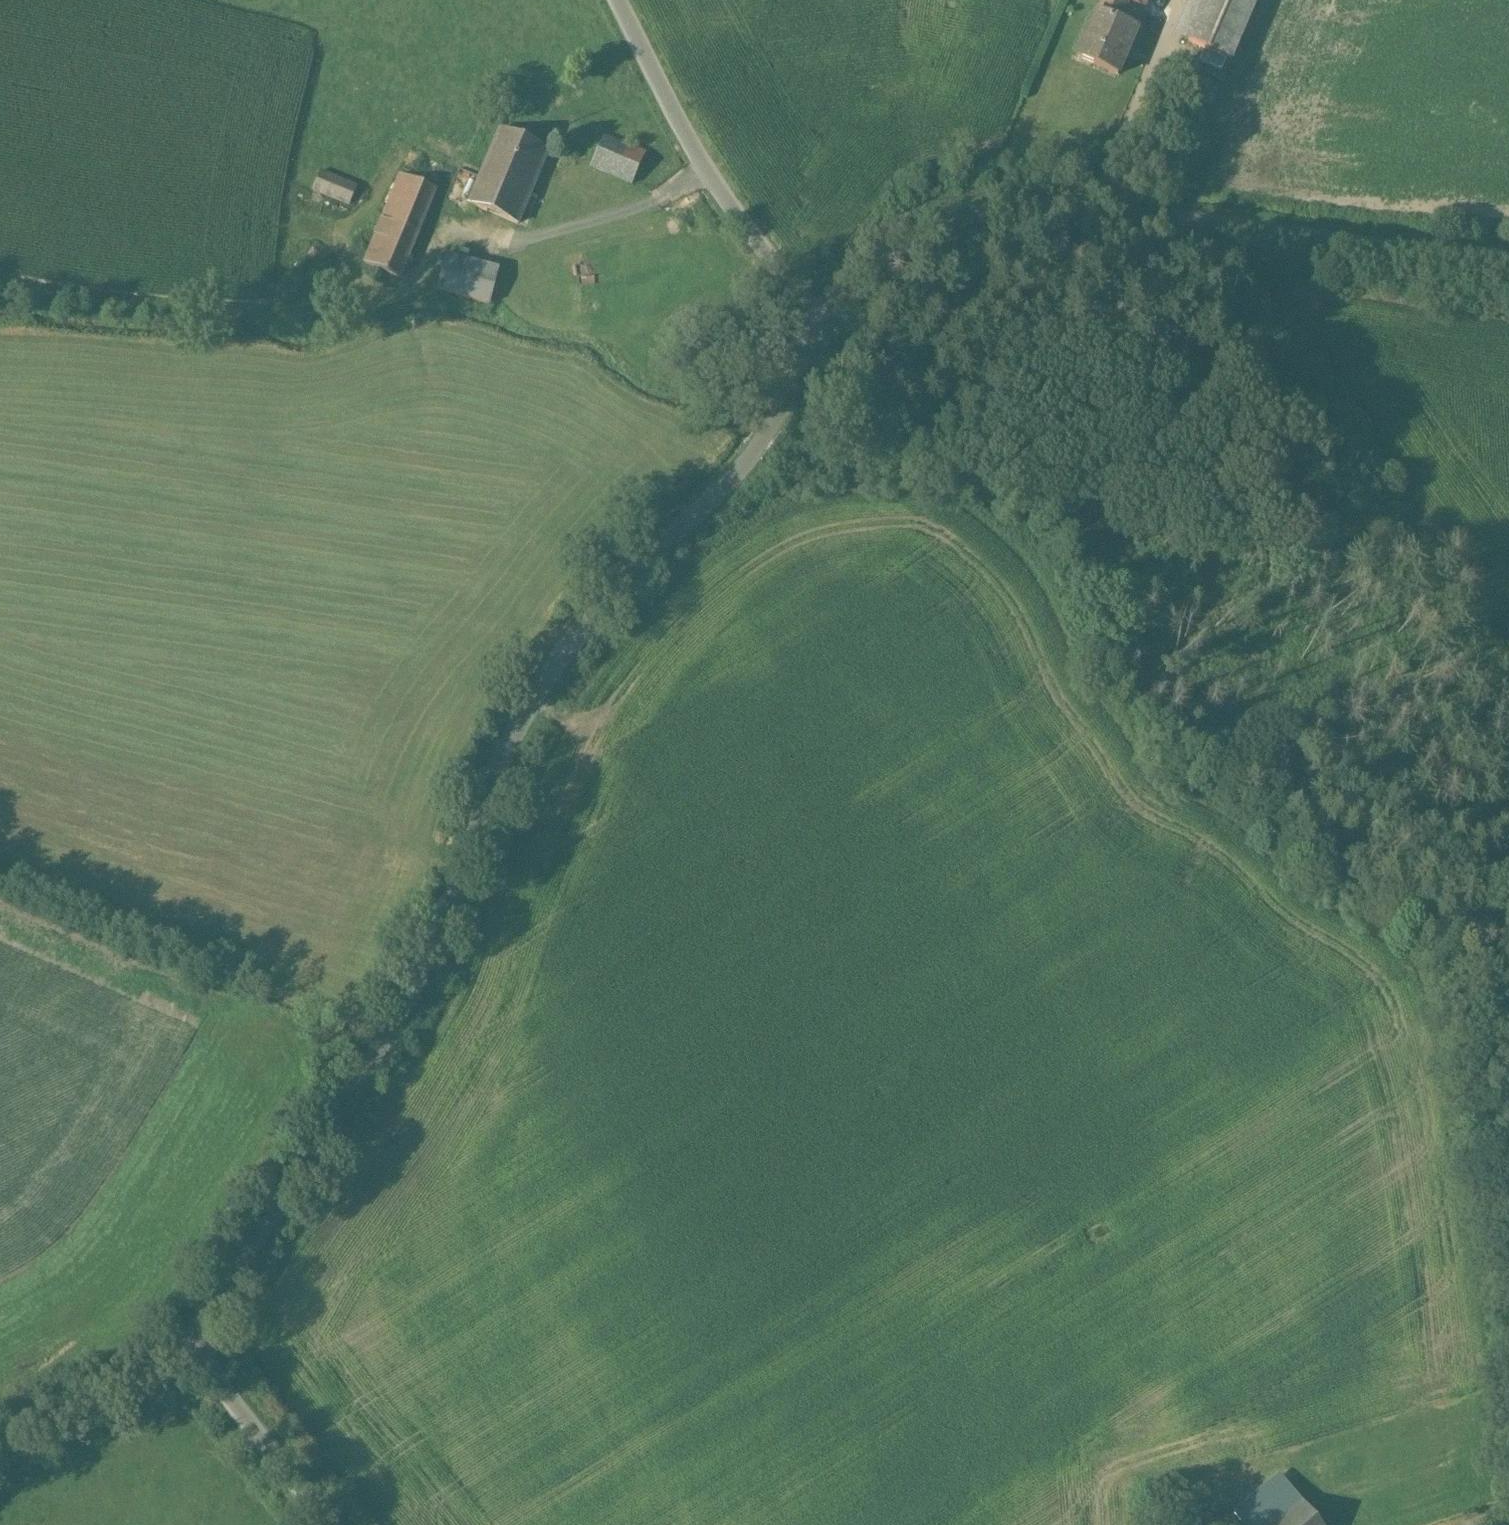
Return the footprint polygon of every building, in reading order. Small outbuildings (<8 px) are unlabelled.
[(1126,0),(1104,0),(1098,13),(1119,22),(1128,1),(1126,0)] [(1184,41),(1231,61),(1258,0),(1202,0),(1184,41)] [(1098,13),(1096,12),(1077,58),(1117,75),(1137,29),(1119,22),(1098,13)] [(548,150),(500,129),(469,203),(517,223),(548,150)] [(645,154),(605,136),(591,168),(632,185),(645,154)] [(357,187),(320,172),(313,191),(350,206),(357,187)] [(401,174),(364,262),(398,277),(436,188),(401,174)] [(499,267),(446,253),(437,289),(490,303),(499,267)] [(1281,1475),(1234,1513),(1243,1524),(1321,1524),(1281,1475)]
